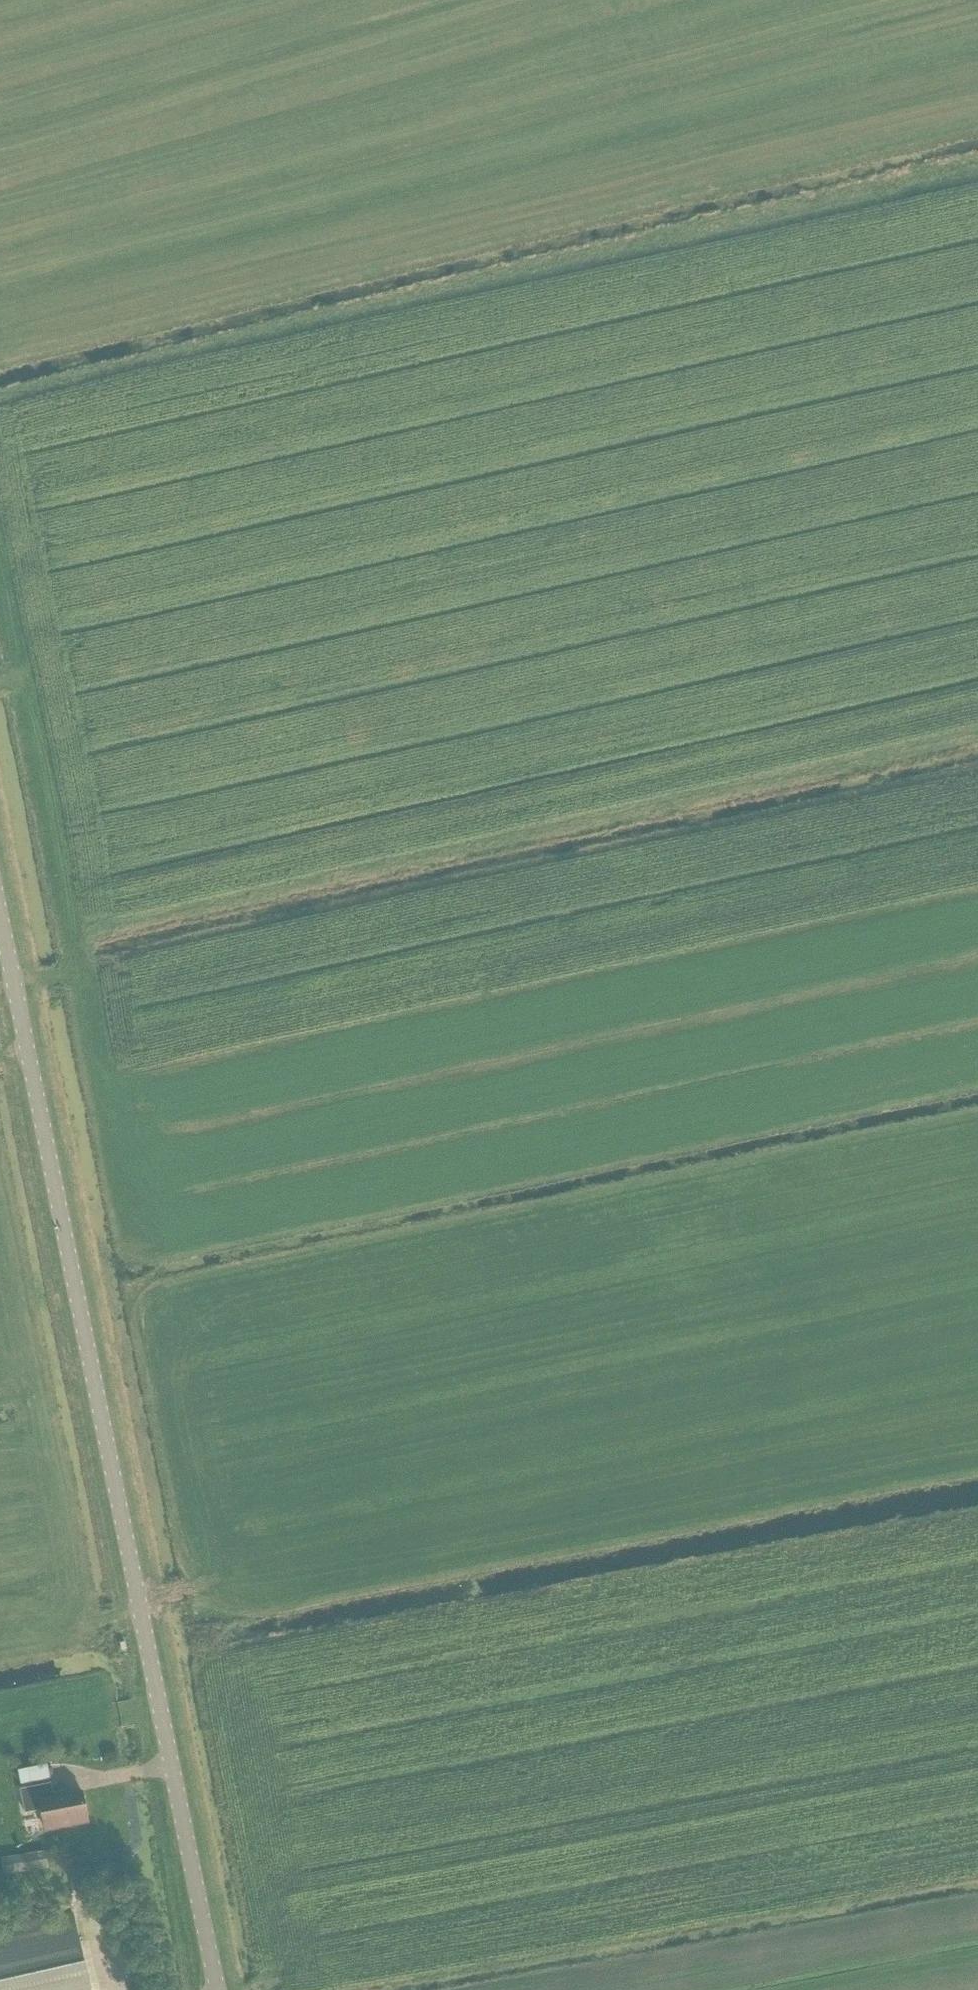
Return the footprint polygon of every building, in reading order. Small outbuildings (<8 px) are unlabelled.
[(87,1822),(81,1792),(53,1798),(50,1783),(20,1790),(25,1813),(41,1810),(46,1831),(87,1822)] [(49,1867),(45,1849),(1,1859),(5,1877),(49,1867)] [(72,1913),(0,1930),(0,1989),(90,1989),(72,1913)]
